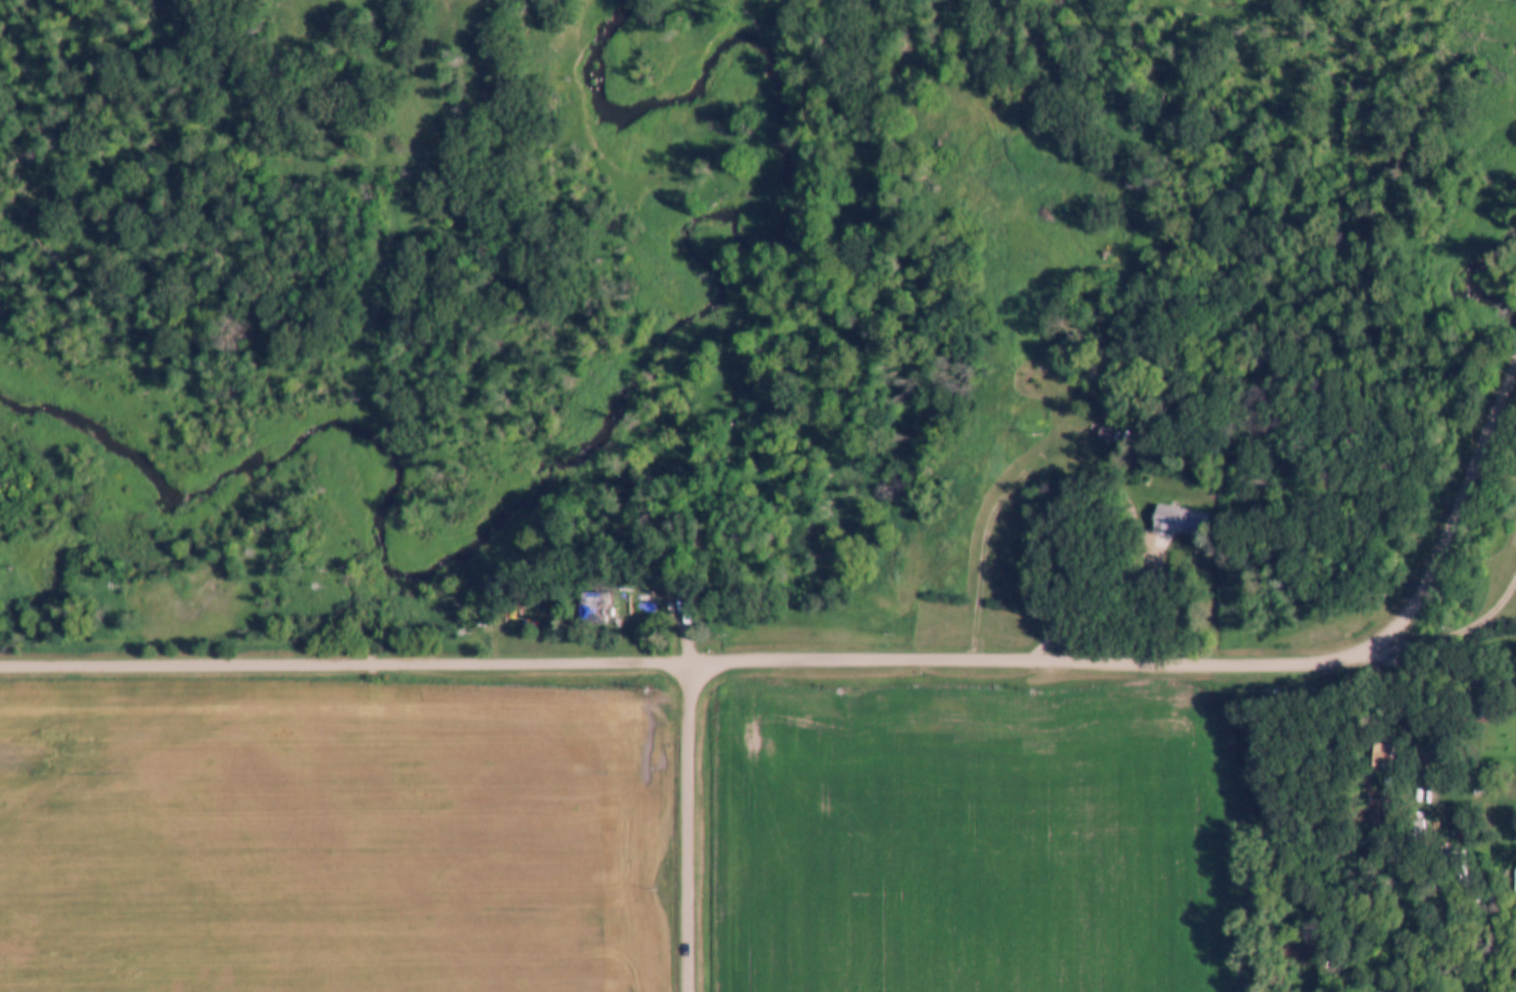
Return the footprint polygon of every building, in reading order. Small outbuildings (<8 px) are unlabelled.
[(1111,441),(1114,433),(1099,429),(1097,437),(1111,441)] [(1206,513),(1156,505),(1151,534),(1170,538),(1171,532),(1202,537),(1206,513)] [(612,608),(608,608),(608,592),(580,592),(580,622),(612,622),(612,608)] [(1388,746),(1362,743),(1359,766),(1385,769),(1388,746)] [(1399,821),(1399,840),(1417,840),(1417,821),(1399,821)]
